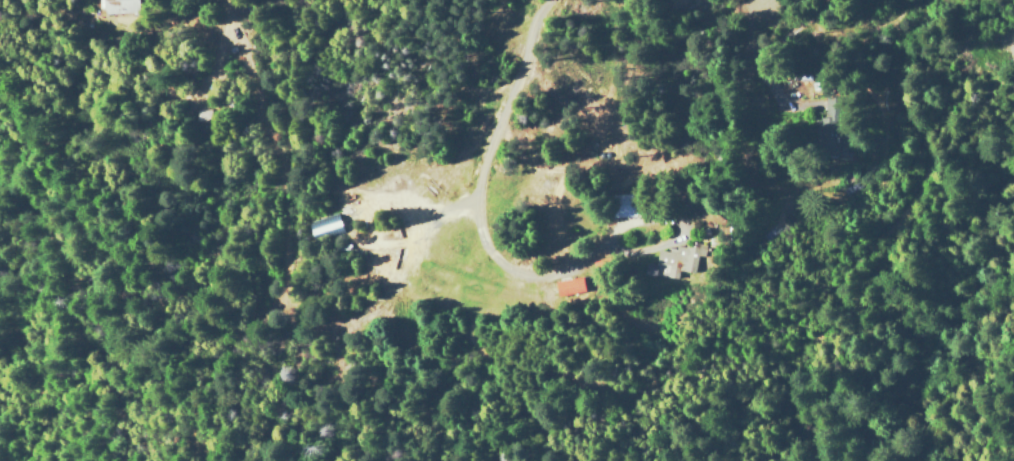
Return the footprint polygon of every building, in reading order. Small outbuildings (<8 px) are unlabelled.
[(101,13),(137,12),(136,0),(100,0),(101,13)] [(677,279),(679,271),(694,273),(698,256),(704,257),(706,250),(672,244),(671,252),(657,249),(652,274),(677,279)] [(552,281),(554,296),(582,292),(580,278),(552,281)]
